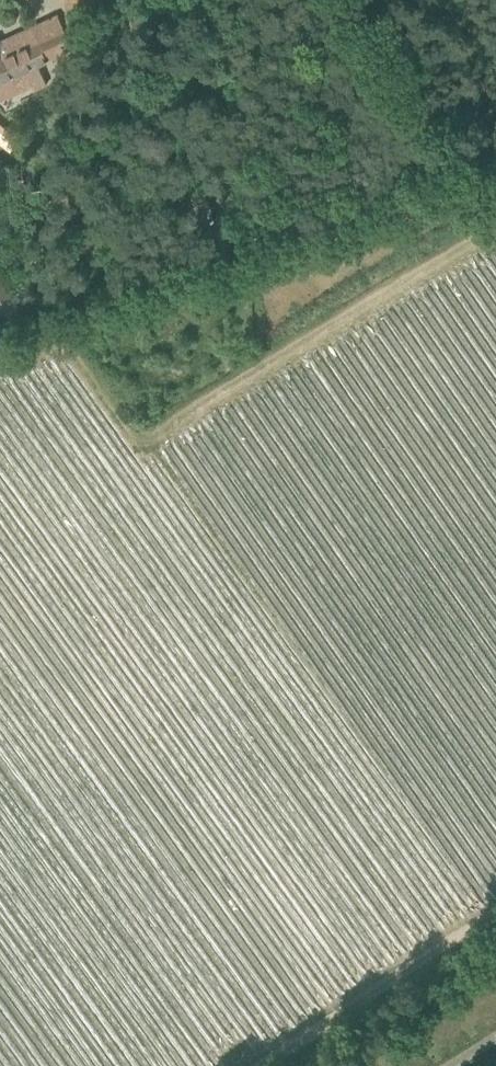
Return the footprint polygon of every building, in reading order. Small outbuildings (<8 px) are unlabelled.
[(67,18),(91,18),(91,0),(67,0),(67,18)] [(5,56),(0,44),(0,96),(11,91),(17,105),(50,89),(38,64),(72,49),(57,15),(32,26),(39,41),(5,56)] [(184,192),(197,227),(217,219),(203,185),(184,192)] [(495,1001),(495,977),(487,981),(495,1001)]
